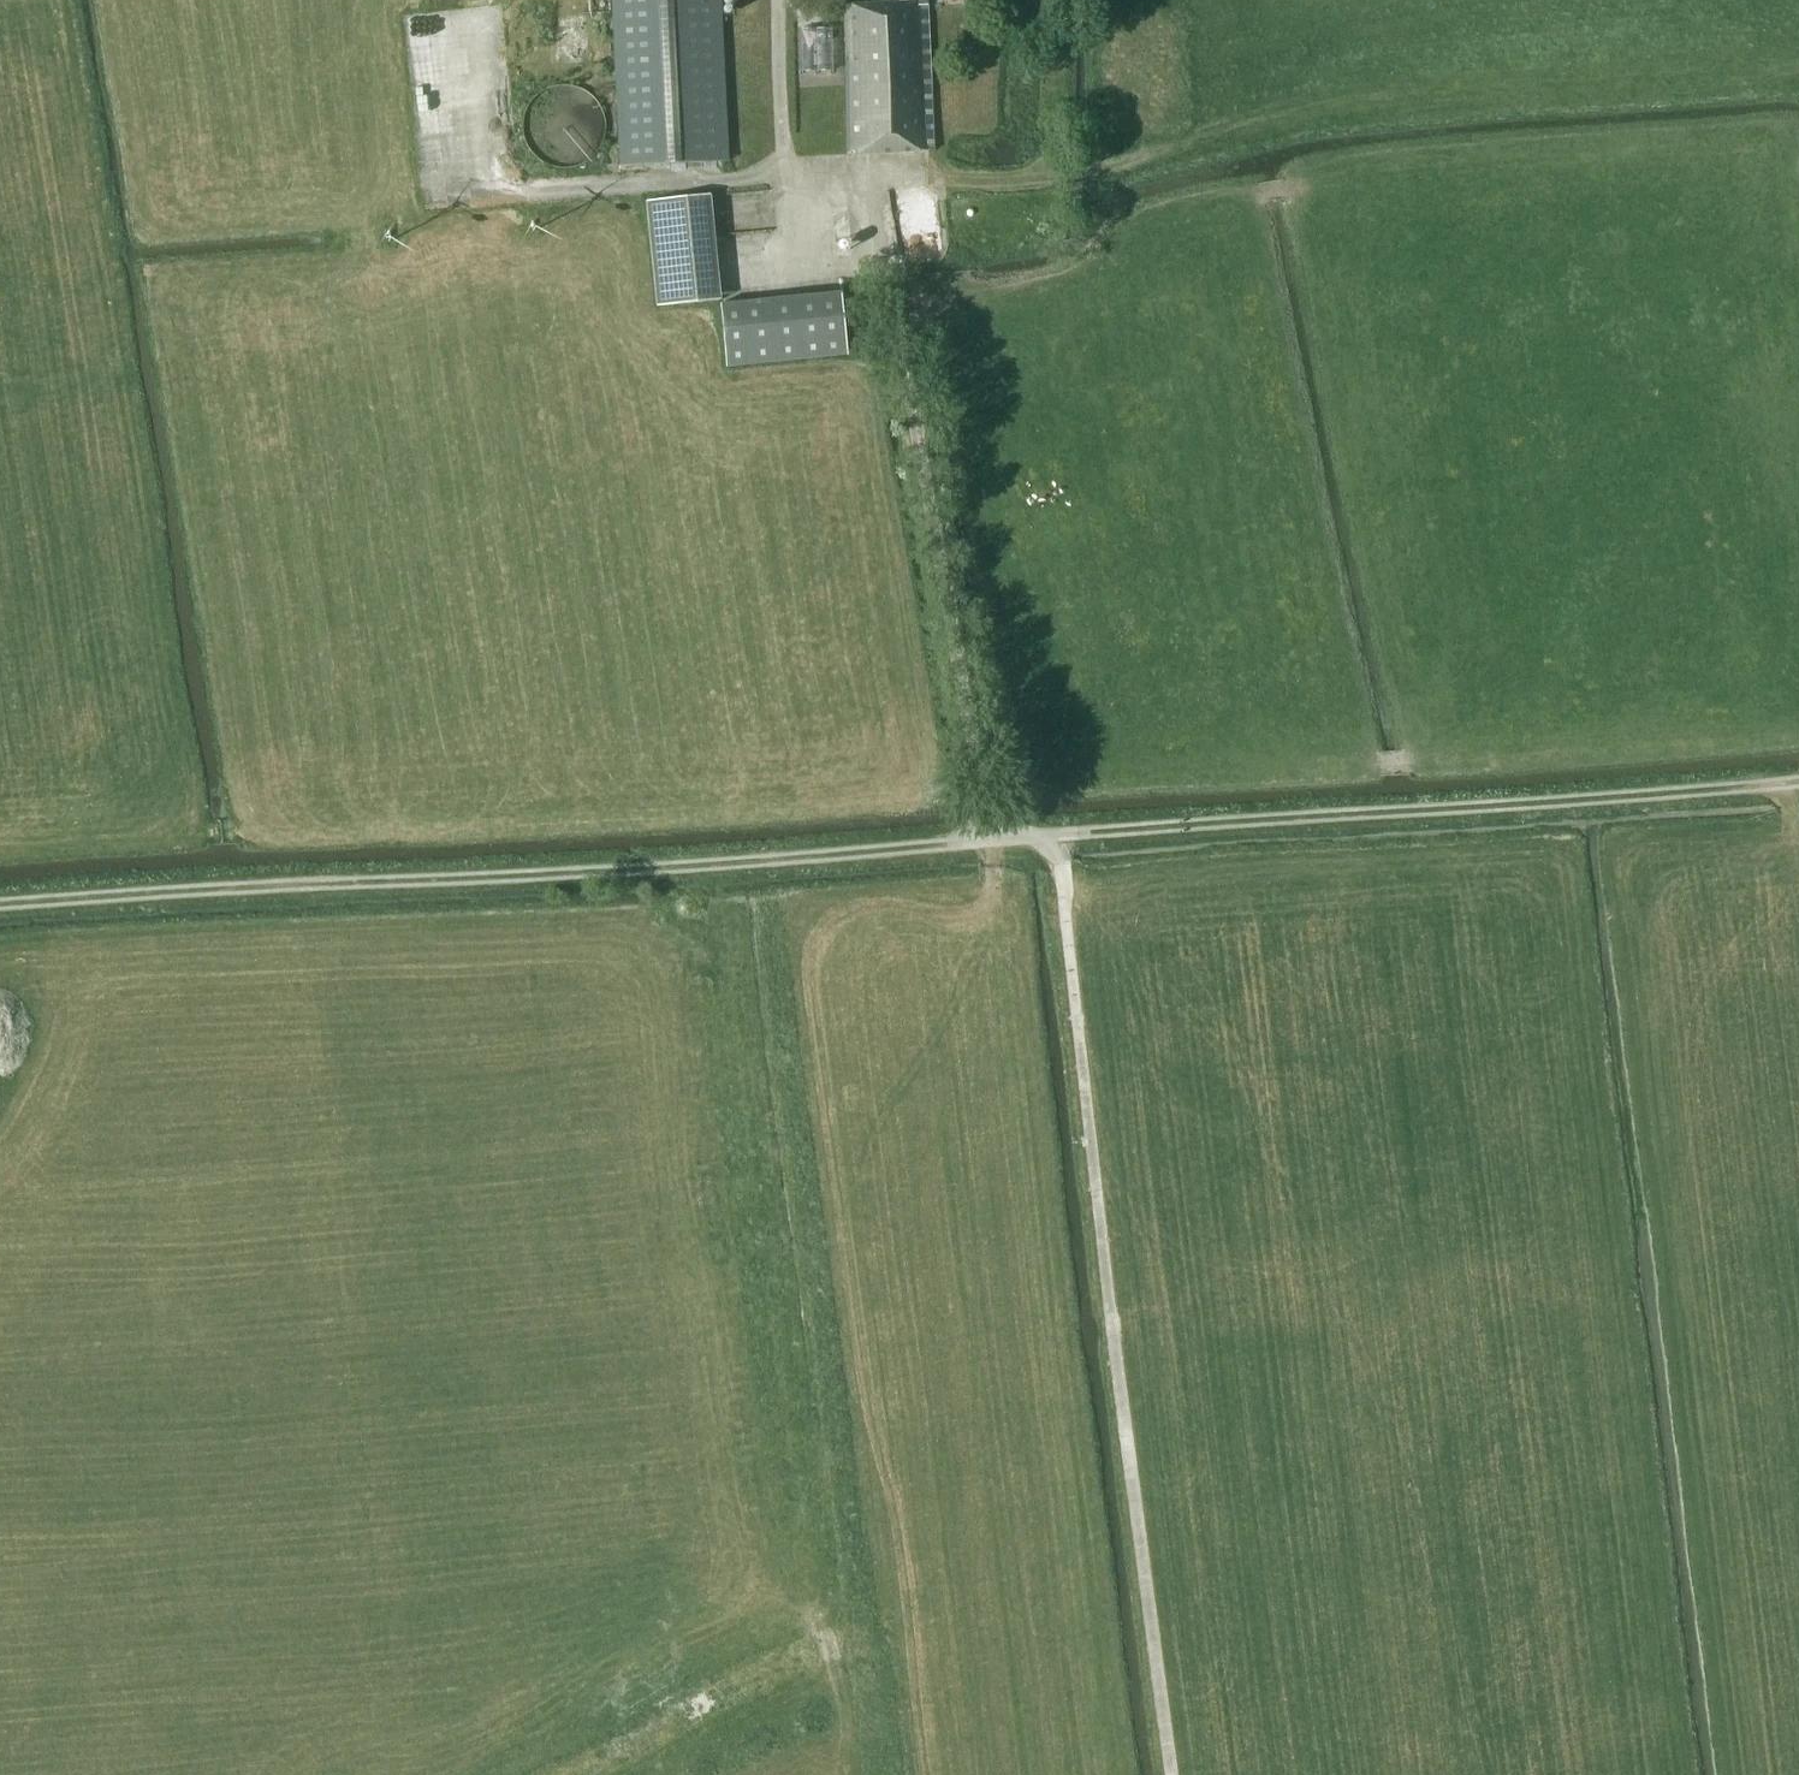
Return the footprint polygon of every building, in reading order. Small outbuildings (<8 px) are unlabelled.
[(719,0),(613,0),(621,164),(727,158),(719,0)] [(844,5),(850,152),(933,148),(927,0),(894,0),(895,2),(844,5)] [(711,195),(645,200),(656,305),(721,299),(711,195)] [(848,356),(842,290),(720,301),(726,367),(848,356)]
